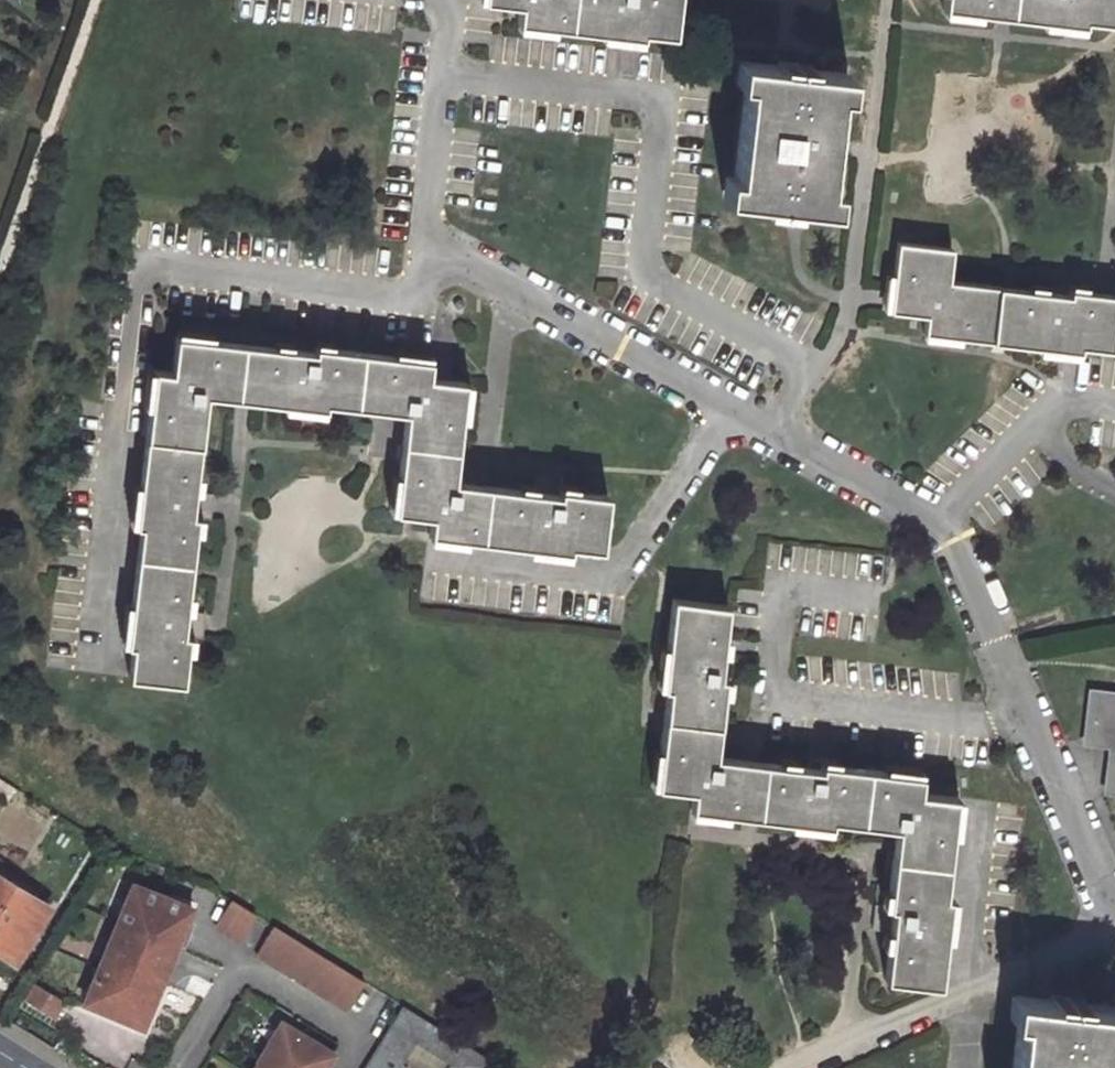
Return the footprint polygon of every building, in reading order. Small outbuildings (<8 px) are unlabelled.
[(511,20),(638,35),(639,29),(672,33),(676,0),(514,0),(511,20)] [(941,12),(1081,27),(1081,20),(1114,24),(1114,17),(1114,0),(942,0),(941,12)] [(775,63),(738,58),(735,83),(744,85),(734,171),(724,170),(721,195),(758,199),(757,206),(790,210),(792,203),(829,208),(832,182),(823,182),(833,94),(842,96),(845,70),(808,66),(809,60),(775,56),(775,63)] [(1085,294),(1085,300),(946,284),(949,249),(895,243),(887,314),(925,318),(922,340),(1078,357),(1079,351),(1114,355),(1114,298),(1085,294)] [(321,350),(179,334),(175,372),(154,370),(136,525),(141,526),(125,646),(131,647),(126,681),(182,688),(186,653),(180,653),(182,635),(198,636),(201,613),(185,610),(195,532),(190,532),(192,515),(209,516),(211,493),(195,491),(208,392),(314,404),(314,399),(400,409),(388,510),(423,514),(421,534),(568,552),(569,547),(601,551),(608,494),(576,490),(575,497),(560,495),(562,476),(536,473),(534,492),(449,481),(461,380),(445,378),(448,353),(427,350),(427,357),(321,344),(321,350)] [(865,351),(856,344),(850,351),(859,359),(865,351)] [(727,606),(672,599),(661,686),(667,687),(656,787),(693,791),(691,809),(833,826),(834,820),(897,827),(888,905),(874,903),(871,928),(889,931),(884,979),(942,986),(954,897),(949,897),(959,797),(923,793),(925,776),(823,764),(823,770),(717,758),(726,677),(719,676),(727,606)] [(1091,692),(1085,737),(1112,741),(1105,787),(1114,788),(1114,696),(1091,692)] [(6,800),(12,788),(0,781),(0,796),(6,800)] [(9,886),(0,881),(0,902),(9,886)] [(48,910),(9,886),(0,902),(0,951),(17,962),(48,910)] [(192,910),(134,886),(84,1004),(142,1028),(192,910)] [(254,914),(232,901),(218,926),(225,930),(224,932),(240,940),(254,914)] [(262,959),(345,1010),(363,982),(335,966),(273,926),(262,943),(270,947),(262,959)] [(262,943),(254,955),(262,959),(270,947),(262,943)] [(32,983),(23,999),(54,1017),(63,1001),(32,983)] [(1055,994),(1054,1002),(1015,996),(1012,1019),(1019,1020),(1014,1067),(1102,1067),(1106,1030),(1114,1031),(1114,1026),(1114,1008),(1087,1004),(1088,998),(1055,994)] [(404,1062),(414,1067),(490,1067),(494,1063),(401,1006),(363,1067),(400,1067),(404,1062)] [(288,1027),(279,1022),(263,1048),(272,1054),(288,1027)] [(331,1054),(288,1027),(272,1054),(263,1048),(252,1065),(253,1066),(252,1067),(322,1067),(331,1054)]
